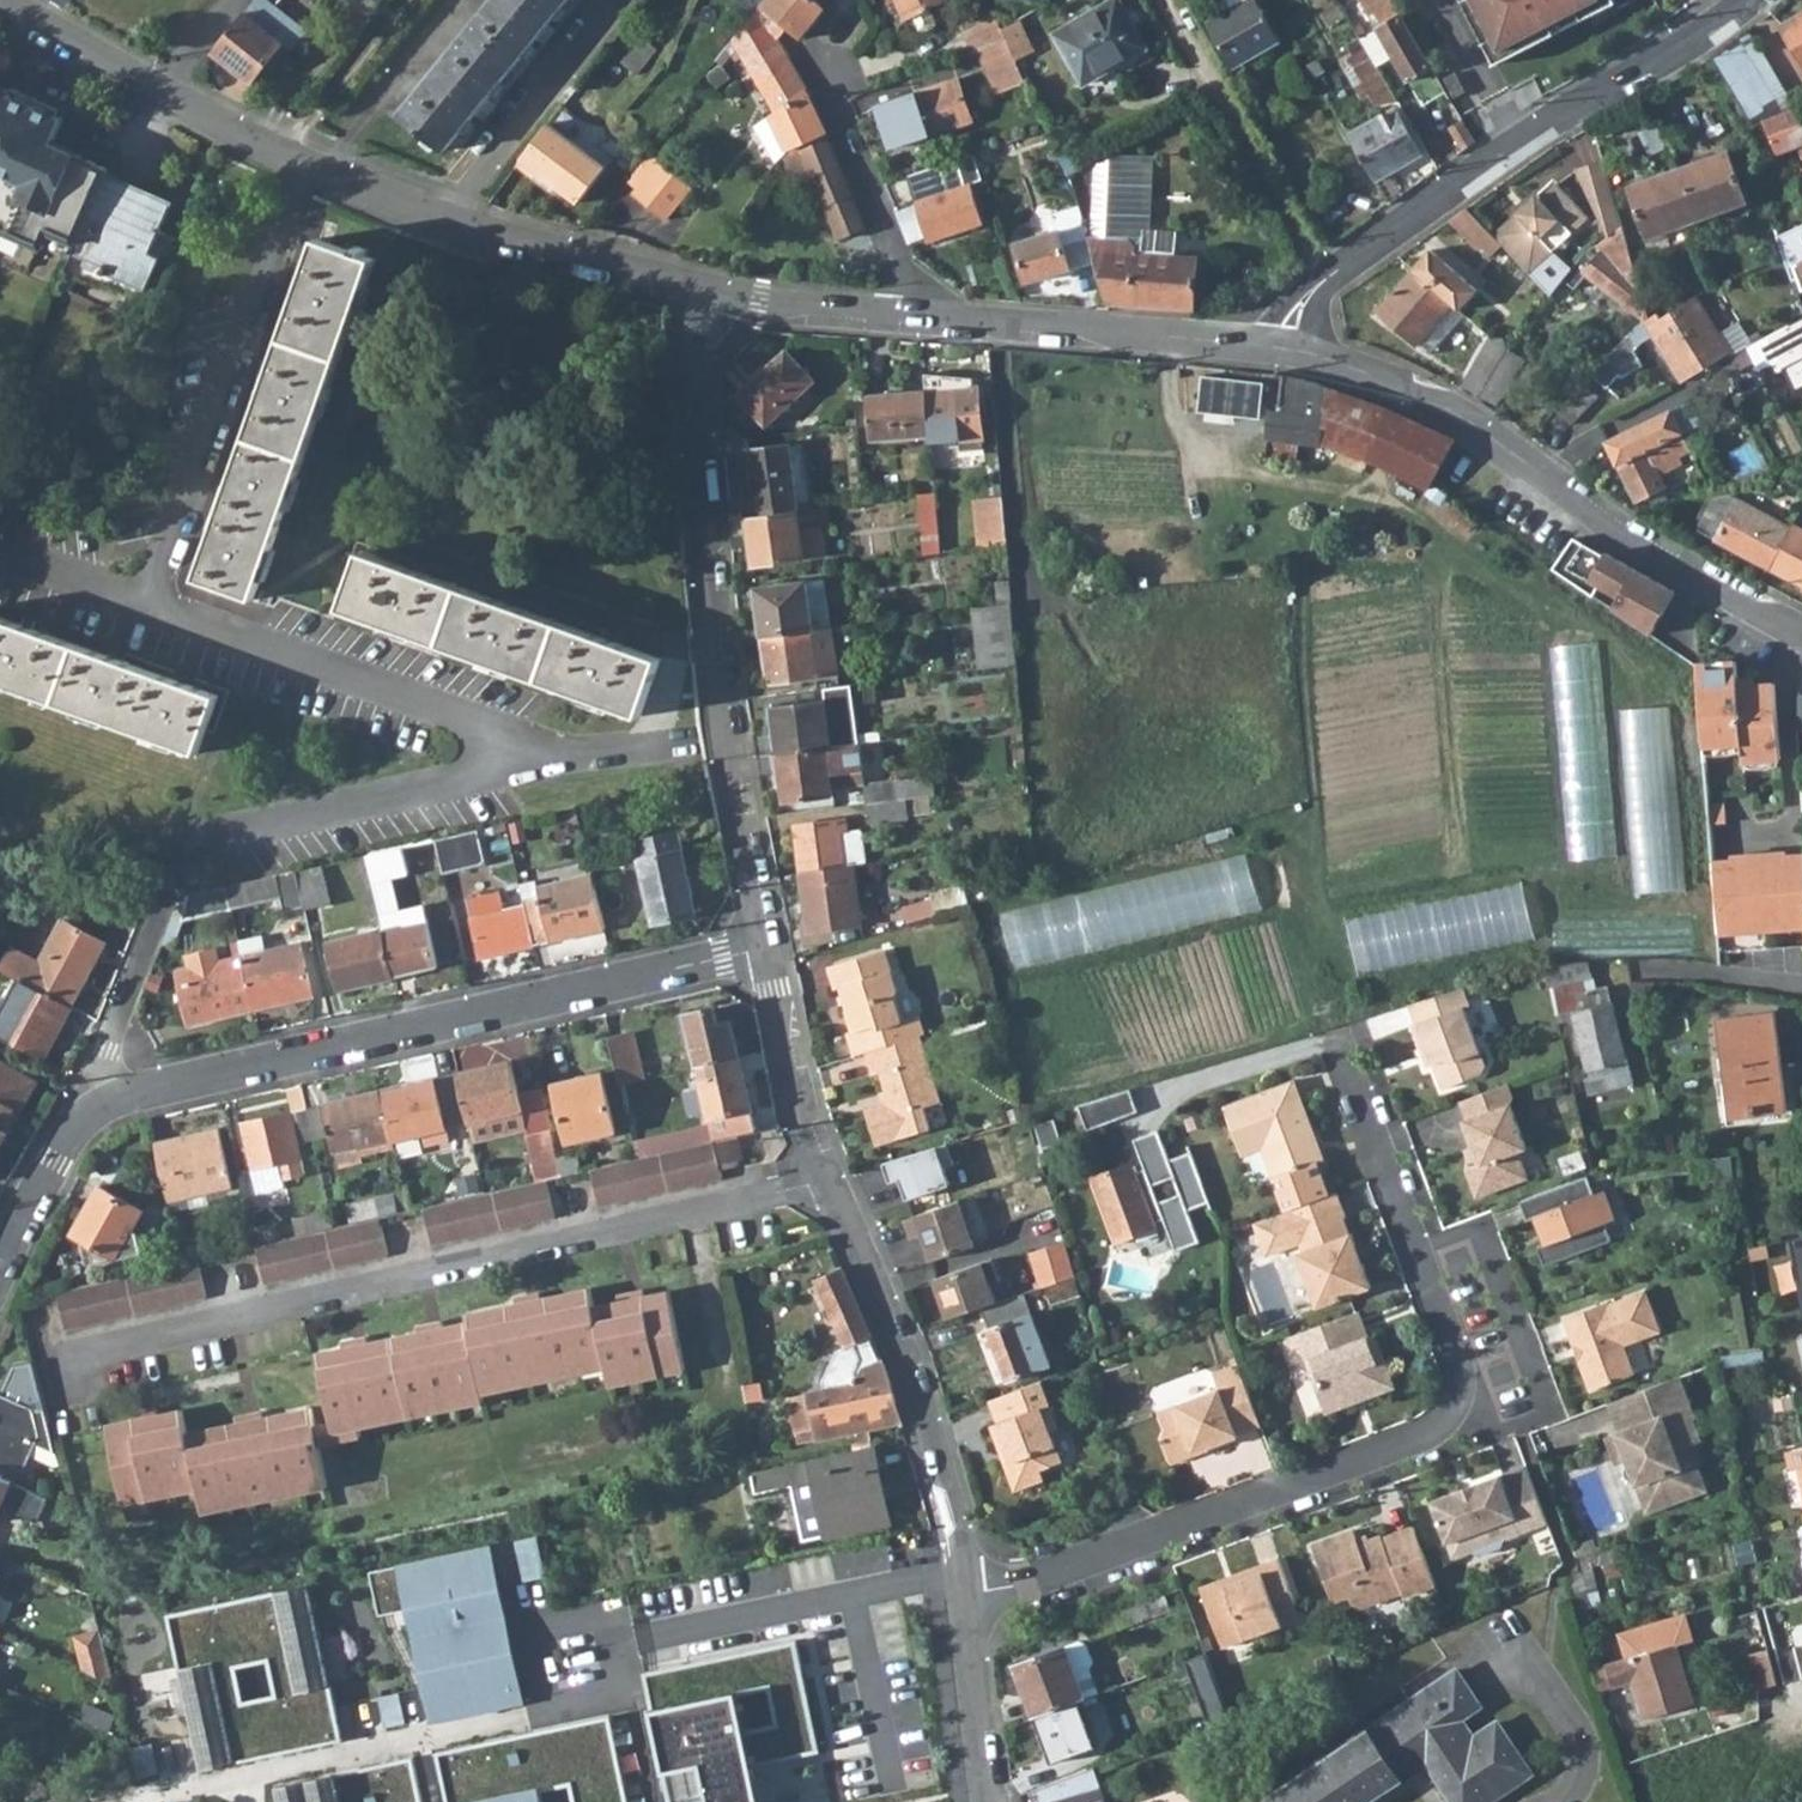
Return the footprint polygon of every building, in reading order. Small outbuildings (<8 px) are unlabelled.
[(213,51),(252,82),(283,42),(298,22),(270,0),(253,0),(245,11),(213,51)] [(566,0),(493,0),(401,114),(445,150),(566,0)] [(755,13),(762,5),(787,26),(801,37),(826,7),(831,0),(740,0),(755,13)] [(906,19),(913,16),(906,0),(897,0),(906,19)] [(913,16),(920,30),(925,32),(936,27),(937,22),(931,8),(947,0),(906,0),(913,16)] [(985,13),(993,10),(988,0),(979,0),(985,13)] [(1119,0),(1111,0),(1055,33),(1084,83),(1146,47),(1119,0)] [(1195,11),(1210,2),(1209,0),(1189,0),(1195,11)] [(1233,65),(1280,39),(1257,0),(1245,0),(1231,8),(1208,21),(1233,65)] [(1376,28),(1382,25),(1367,0),(1359,0),(1376,28)] [(1422,104),(1444,91),(1399,12),(1401,12),(1394,0),(1367,0),(1382,25),(1376,28),(1393,56),(1422,104)] [(1496,64),(1616,1),(1615,0),(1463,0),(1496,64)] [(776,110),(805,91),(776,39),(787,26),(762,5),(755,13),(733,39),(776,110)] [(961,23),(972,51),(977,49),(1006,38),(1001,28),(993,10),(985,13),(961,23)] [(1801,57),(1801,14),(1783,26),(1801,57)] [(1352,25),(1360,38),(1366,34),(1359,21),(1352,25)] [(309,31),(298,22),(283,42),(294,50),(309,31)] [(1366,48),(1377,66),(1393,56),(1376,28),(1366,34),(1360,38),(1361,39),(1366,48)] [(1712,55),(1751,120),(1762,116),(1764,120),(1795,108),(1749,29),(1712,55)] [(642,36),(622,62),(638,74),(658,48),(642,36)] [(977,49),(997,92),(1026,82),(1006,38),(977,49)] [(1349,46),(1355,55),(1366,48),(1361,39),(1349,46)] [(1398,100),(1377,66),(1366,48),(1355,55),(1351,58),(1356,67),(1348,71),(1356,86),(1364,81),(1368,89),(1376,104),(1398,100)] [(1308,64),(1314,74),(1324,68),(1318,58),(1308,64)] [(1454,73),(1443,79),(1454,97),(1465,91),(1454,73)] [(971,120),(957,77),(876,104),(885,132),(897,128),(902,143),(971,120)] [(1356,86),(1361,93),(1368,89),(1364,81),(1356,86)] [(107,175),(110,169),(76,154),(74,158),(50,148),(63,118),(34,106),(37,99),(15,89),(14,92),(0,86),(0,229),(43,248),(51,232),(77,243),(107,175)] [(790,149),(824,134),(805,91),(776,110),(772,113),(767,117),(790,149)] [(1776,153),(1800,144),(1801,152),(1801,106),(1795,108),(1764,120),(1776,153)] [(1348,134),(1388,203),(1403,192),(1391,171),(1421,154),(1395,108),(1348,134)] [(753,128),(778,162),(785,152),(790,149),(767,117),(753,128)] [(1462,118),(1449,126),(1463,150),(1476,141),(1462,118)] [(550,122),(519,164),(534,176),(538,171),(580,203),(608,165),(550,122)] [(1659,122),(1643,129),(1652,151),(1668,144),(1659,122)] [(885,132),(890,147),(902,143),(897,128),(885,132)] [(798,183),(814,176),(841,238),(864,227),(824,134),(790,149),(785,152),(798,183)] [(622,180),(636,191),(662,158),(648,147),(624,178),(622,180)] [(1059,155),(1068,174),(1085,166),(1077,147),(1059,155)] [(1679,169),(1698,220),(1747,202),(1728,151),(1679,169)] [(927,241),(983,223),(969,182),(982,178),(974,152),(907,175),(915,200),(916,202),(925,235),(927,241)] [(1094,263),(1106,303),(1192,310),(1196,257),(1176,255),(1177,230),(1151,228),(1154,155),(1093,153),(1092,238),(1087,238),(1094,263)] [(662,158),(636,191),(669,217),(695,184),(662,158)] [(1608,237),(1622,226),(1604,160),(1578,167),(1608,237)] [(1629,187),(1648,238),(1698,220),(1679,169),(1629,187)] [(77,243),(73,250),(105,264),(102,270),(145,289),(159,258),(149,253),(173,204),(107,175),(77,243)] [(1499,241),(1503,246),(1530,274),(1589,218),(1557,184),(1541,199),(1523,216),(1519,212),(1500,229),(1500,241),(1499,241)] [(1537,194),(1519,212),(1523,216),(1541,199),(1537,194)] [(896,210),(909,242),(925,235),(916,202),(896,210)] [(1013,244),(1025,284),(1094,263),(1087,238),(1077,206),(1049,214),(1055,232),(1056,236),(1047,239),(1045,234),(1013,244)] [(1452,219),(1479,248),(1483,244),(1492,255),(1503,246),(1499,241),(1485,227),(1468,208),(1452,219)] [(1586,251),(1574,265),(1643,321),(1648,319),(1649,318),(1622,226),(1608,237),(1602,242),(1596,246),(1595,246),(1586,251)] [(317,239),(195,579),(252,599),(375,260),(317,239)] [(1452,305),(1458,310),(1476,291),(1431,252),(1413,271),(1452,305)] [(1379,311),(1417,345),(1452,305),(1413,271),(1379,311)] [(1681,382),(1681,383),(1730,353),(1719,335),(1696,297),(1661,319),(1658,313),(1649,318),(1648,319),(1643,321),(1634,325),(1589,374),(1606,390),(1619,376),(1621,378),(1642,365),(1632,351),(1640,342),(1652,335),(1681,382)] [(1417,345),(1429,355),(1464,315),(1458,310),(1452,305),(1417,345)] [(1801,318),(1748,347),(1759,369),(1773,362),(1777,371),(1782,368),(1793,390),(1801,386),(1801,318)] [(1738,323),(1719,335),(1730,353),(1751,344),(1738,323)] [(1462,389),(1478,398),(1507,349),(1505,341),(1499,334),(1495,339),(1493,337),(1462,389)] [(1478,398),(1495,409),(1524,359),(1507,349),(1478,398)] [(815,381),(786,350),(737,395),(765,426),(815,381)] [(1209,374),(1206,411),(1265,416),(1268,379),(1209,374)] [(1428,490),(1433,480),(1455,441),(1386,409),(1312,382),(1285,376),(1279,375),(1278,406),(1277,413),(1271,413),(1267,458),(1297,460),(1296,441),(1324,444),(1337,449),(1370,460),(1428,490)] [(1556,410),(1572,425),(1599,396),(1583,381),(1556,410)] [(981,387),(926,391),(930,435),(930,442),(960,440),(982,438),(985,437),(981,387)] [(870,440),(930,435),(926,391),(866,396),(870,440)] [(1607,441),(1638,502),(1668,487),(1660,473),(1683,461),(1680,454),(1691,448),(1672,409),(1607,441)] [(960,440),(960,450),(983,448),(982,438),(960,440)] [(1296,441),(1297,460),(1336,464),(1337,449),(1324,444),(1296,441)] [(1481,460),(1455,441),(1433,480),(1459,503),(1481,460)] [(810,508),(803,444),(790,446),(797,510),(810,508)] [(749,450),(756,514),(797,510),(790,446),(749,450)] [(918,495),(923,554),(940,552),(935,493),(918,495)] [(975,499),(977,548),(1007,545),(1004,497),(975,499)] [(1771,569),(1791,529),(1731,497),(1715,501),(1699,530),(1771,569)] [(797,510),(756,514),(748,515),(753,563),(827,557),(823,527),(831,526),(829,505),(810,508),(797,510)] [(1771,569),(1801,586),(1801,531),(1793,526),(1791,529),(1771,569)] [(1572,540),(1551,569),(1593,594),(1599,583),(1619,594),(1612,607),(1647,635),(1674,592),(1606,552),(1603,557),(1572,540)] [(361,551),(341,609),(640,716),(661,659),(361,551)] [(825,627),(819,579),(807,581),(813,628),(825,627)] [(757,587),(763,635),(813,628),(807,581),(757,587)] [(996,583),(998,605),(1012,603),(1010,581),(996,583)] [(1017,663),(1012,603),(998,605),(973,608),(979,668),(1017,663)] [(197,753),(218,695),(0,618),(0,683),(197,753)] [(813,628),(816,653),(835,651),(832,626),(825,627),(813,628)] [(816,653),(813,628),(763,635),(769,682),(838,673),(835,651),(816,653)] [(1617,854),(1602,640),(1556,643),(1572,858),(1617,854)] [(1736,662),(1697,665),(1697,666),(1704,747),(1741,744),(1743,762),(1780,759),(1774,684),(1738,687),(1736,662)] [(851,684),(824,687),(826,699),(853,696),(851,684)] [(775,729),(778,754),(860,743),(880,741),(879,731),(857,733),(853,696),(826,699),(777,705),(780,728),(775,729)] [(1636,891),(1686,888),(1675,703),(1626,706),(1636,891)] [(860,743),(778,754),(784,801),(833,795),(832,789),(852,787),(850,772),(863,770),(860,743)] [(850,772),(852,787),(865,785),(865,784),(863,770),(850,772)] [(865,785),(867,803),(899,799),(906,798),(913,797),(911,780),(897,782),(896,780),(865,784),(865,785)] [(918,780),(911,780),(913,797),(920,796),(918,780)] [(906,798),(899,799),(867,803),(870,823),(908,818),(906,798)] [(1725,804),(1709,806),(1711,825),(1727,824),(1725,804)] [(794,825),(801,873),(845,867),(854,865),(868,864),(863,829),(849,831),(848,819),(794,825)] [(478,830),(436,839),(440,857),(443,873),(486,862),(478,830)] [(635,842),(655,925),(697,916),(692,896),(685,897),(680,874),(687,872),(677,831),(635,842)] [(365,855),(369,872),(440,857),(436,839),(365,855)] [(1714,863),(1719,922),(1720,927),(1736,925),(1737,933),(1793,929),(1792,921),(1801,920),(1801,856),(1714,863)] [(1254,861),(1004,906),(1014,963),(1147,939),(1144,920),(1159,918),(1161,929),(1263,911),(1254,861)] [(321,865),(296,871),(304,906),(305,909),(330,904),(321,865)] [(845,867),(801,873),(810,932),(863,924),(854,865),(845,867)] [(285,911),(304,906),(296,871),(227,887),(231,908),(282,897),(285,911)] [(680,874),(685,897),(692,896),(687,872),(680,874)] [(604,928),(591,874),(537,886),(540,897),(524,901),(525,905),(534,945),(604,928)] [(520,883),(524,901),(540,897),(537,886),(536,880),(520,883)] [(188,895),(182,920),(231,908),(227,887),(188,895)] [(480,957),(534,945),(525,905),(502,910),(498,892),(467,899),(480,957)] [(904,908),(909,923),(937,914),(933,899),(904,908)] [(425,909),(380,920),(383,930),(383,933),(428,923),(425,909)] [(13,945),(1,968),(20,978),(72,1007),(106,942),(62,919),(39,960),(13,945)] [(1793,929),(1801,928),(1801,920),(1792,921),(1793,929)] [(428,923),(383,933),(392,970),(408,966),(410,973),(438,965),(428,923)] [(1736,925),(1720,927),(1720,935),(1737,933),(1736,925)] [(393,977),(392,970),(383,933),(383,930),(327,943),(338,990),(393,977)] [(239,940),(242,955),(254,1009),(312,997),(300,942),(266,950),(263,935),(239,940)] [(189,1023),(254,1009),(242,955),(219,960),(216,948),(186,954),(189,966),(177,969),(189,1023)] [(826,967),(833,988),(838,987),(843,985),(849,1004),(845,1010),(852,1032),(846,1033),(853,1056),(866,1052),(920,1036),(926,1034),(920,1016),(903,1021),(896,996),(899,990),(886,949),(826,967)] [(1544,963),(1559,1023),(1570,1021),(1568,1012),(1573,1011),(1588,1069),(1583,1071),(1588,1095),(1634,1085),(1628,1060),(1625,1061),(1608,986),(1594,988),(1587,961),(1544,963)] [(392,970),(393,977),(410,973),(408,966),(392,970)] [(72,1007),(20,978),(0,1016),(0,1035),(43,1059),(72,1007)] [(838,987),(845,1010),(849,1004),(843,985),(838,987)] [(1409,1005),(1415,1025),(1411,1026),(1418,1049),(1425,1051),(1428,1063),(1436,1087),(1475,1075),(1480,1066),(1463,1007),(1469,1006),(1463,988),(1409,1005)] [(686,1015),(697,1067),(739,1057),(731,1022),(719,1025),(715,1008),(686,1015)] [(1721,1021),(1732,1115),(1786,1108),(1774,1015),(1721,1021)] [(609,1036),(620,1086),(645,1079),(633,1031),(609,1036)] [(866,1110),(877,1146),(931,1129),(924,1107),(941,1102),(920,1036),(866,1052),(873,1075),(881,1072),(886,1091),(890,1102),(884,1104),(866,1110)] [(1418,1049),(1422,1064),(1428,1063),(1425,1051),(1418,1049)] [(657,1135),(660,1152),(739,1134),(755,1130),(739,1057),(697,1067),(711,1124),(657,1135)] [(7,1132),(38,1081),(0,1060),(0,1128),(7,1132)] [(511,1061),(458,1073),(470,1123),(474,1143),(527,1131),(528,1136),(540,1133),(551,1130),(541,1089),(519,1095),(511,1061)] [(448,1128),(470,1123),(458,1073),(382,1090),(393,1137),(394,1141),(423,1134),(435,1131),(439,1150),(452,1147),(448,1128)] [(555,1084),(568,1142),(616,1132),(602,1073),(555,1084)] [(1223,1105),(1242,1154),(1263,1146),(1287,1210),(1329,1195),(1316,1162),(1320,1161),(1312,1141),(1316,1140),(1293,1079),(1223,1105)] [(1465,1169),(1473,1190),(1483,1195),(1528,1178),(1518,1151),(1526,1148),(1510,1104),(1513,1097),(1508,1083),(1460,1102),(1466,1120),(1461,1122),(1470,1145),(1475,1148),(1481,1164),(1477,1165),(1465,1169)] [(1130,1089),(1078,1105),(1085,1127),(1137,1112),(1130,1089)] [(334,1151),(393,1137),(382,1090),(306,1109),(313,1139),(330,1134),(334,1151)] [(886,1091),(881,1092),(884,1104),(890,1102),(886,1091)] [(1006,1110),(1010,1124),(1024,1120),(1020,1106),(1006,1110)] [(297,1142),(313,1139),(306,1109),(242,1124),(256,1184),(304,1172),(297,1142)] [(155,1143),(168,1201),(232,1187),(220,1128),(155,1143)] [(540,1133),(546,1160),(557,1157),(551,1130),(540,1133)] [(1210,1202),(1191,1152),(1169,1160),(1158,1130),(1134,1139),(1145,1169),(1137,1172),(1135,1165),(1117,1172),(1117,1171),(1105,1172),(1106,1176),(1092,1182),(1115,1244),(1158,1228),(1156,1222),(1163,1219),(1175,1251),(1200,1242),(1188,1210),(1210,1202)] [(423,1134),(427,1152),(439,1150),(435,1131),(423,1134)] [(591,1168),(599,1207),(723,1179),(719,1164),(745,1158),(739,1134),(660,1152),(637,1157),(591,1168)] [(393,1137),(334,1151),(338,1166),(362,1160),(360,1154),(395,1146),(394,1141),(393,1137)] [(947,1143),(884,1162),(891,1181),(901,1178),(907,1199),(951,1184),(945,1167),(955,1164),(947,1143)] [(1475,1148),(1470,1145),(1477,1165),(1481,1164),(1475,1148)] [(578,1153),(557,1157),(561,1175),(581,1170),(578,1153)] [(538,1180),(546,1178),(561,1175),(557,1157),(546,1160),(534,1162),(538,1180)] [(1537,1246),(1544,1265),(1611,1240),(1604,1223),(1616,1218),(1605,1189),(1593,1193),(1587,1175),(1519,1200),(1527,1220),(1533,1217),(1543,1244),(1537,1246)] [(424,1207),(433,1246),(556,1217),(546,1178),(538,1180),(486,1192),(480,1194),(460,1198),(424,1207)] [(458,1190),(460,1198),(480,1194),(478,1185),(458,1190)] [(100,1186),(73,1233),(79,1236),(86,1265),(115,1259),(115,1260),(144,1253),(143,1252),(161,1248),(156,1229),(130,1235),(144,1210),(100,1186)] [(410,1210),(405,1191),(394,1194),(398,1213),(410,1210)] [(1300,1243),(1303,1251),(1309,1249),(1329,1303),(1371,1287),(1351,1233),(1349,1234),(1343,1217),(1346,1216),(1337,1192),(1329,1195),(1287,1210),(1254,1222),(1258,1232),(1275,1226),(1278,1233),(1294,1227),(1300,1243)] [(347,1205),(351,1224),(379,1217),(398,1213),(394,1194),(347,1205)] [(923,1235),(932,1260),(974,1246),(959,1201),(905,1219),(912,1239),(923,1235)] [(294,1218),(299,1236),(327,1229),(322,1211),(294,1218)] [(388,1256),(379,1217),(351,1224),(334,1227),(327,1229),(299,1236),(258,1245),(256,1245),(265,1284),(388,1256)] [(1275,1226),(1258,1232),(1267,1256),(1300,1243),(1294,1227),(1278,1233),(1275,1226)] [(1789,1239),(1801,1301),(1801,1237),(1789,1239)] [(1045,1286),(1076,1276),(1065,1241),(1030,1252),(1042,1287),(1045,1286)] [(182,1262),(198,1259),(205,1257),(202,1242),(179,1247),(180,1250),(182,1262)] [(57,1292),(66,1330),(207,1298),(198,1259),(182,1262),(160,1268),(57,1292)] [(935,1279),(948,1319),(982,1307),(997,1302),(991,1285),(1001,1282),(993,1259),(935,1279)] [(788,1397),(795,1432),(815,1428),(818,1439),(900,1422),(881,1360),(878,1361),(866,1337),(870,1336),(841,1271),(816,1281),(846,1348),(837,1351),(823,1380),(825,1390),(788,1397)] [(1081,1295),(1076,1276),(1045,1286),(1051,1306),(1081,1295)] [(1025,1293),(1031,1312),(1051,1306),(1045,1286),(1042,1287),(1025,1293)] [(331,1421),(334,1433),(360,1428),(485,1403),(483,1395),(608,1370),(611,1387),(686,1371),(668,1290),(644,1295),(618,1300),(594,1304),(590,1287),(541,1297),(515,1302),(466,1312),(467,1321),(442,1326),(416,1331),(367,1341),(341,1346),(317,1352),(331,1421)] [(617,1294),(618,1300),(644,1295),(643,1288),(617,1294)] [(1608,1302),(1563,1318),(1574,1347),(1578,1345),(1582,1355),(1579,1361),(1591,1391),(1635,1373),(1624,1345),(1661,1331),(1645,1290),(1608,1304),(1608,1302)] [(514,1296),(515,1302),(541,1297),(540,1291),(514,1296)] [(982,1307),(1008,1380),(1050,1365),(1031,1312),(1025,1293),(1005,1300),(997,1302),(982,1307)] [(1367,1338),(1357,1311),(1297,1334),(1301,1346),(1308,1363),(1312,1361),(1319,1379),(1316,1385),(1326,1412),(1393,1387),(1374,1335),(1367,1338)] [(441,1320),(415,1325),(416,1331),(442,1326),(441,1320)] [(1301,1346),(1297,1334),(1289,1337),(1294,1349),(1301,1346)] [(366,1335),(340,1340),(341,1346),(367,1341),(366,1335)] [(1770,1373),(1801,1368),(1801,1346),(1766,1351),(1768,1361),(1770,1373)] [(1162,1438),(1171,1464),(1192,1456),(1195,1450),(1207,1445),(1208,1448),(1238,1437),(1237,1434),(1261,1425),(1238,1364),(1213,1373),(1219,1389),(1158,1411),(1166,1431),(1162,1438)] [(1772,1385),(1801,1381),(1801,1368),(1770,1373),(1772,1385)] [(1609,1435),(1619,1463),(1627,1460),(1647,1512),(1706,1490),(1690,1445),(1699,1442),(1691,1420),(1695,1418),(1679,1376),(1637,1392),(1648,1421),(1620,1431),(1609,1435)] [(989,1400),(997,1423),(990,1425),(999,1448),(1006,1446),(1012,1460),(1004,1463),(1014,1490),(1043,1480),(1040,1470),(1061,1462),(1051,1435),(1054,1430),(1059,1428),(1041,1381),(989,1400)] [(24,1399),(4,1390),(1,1396),(21,1404),(24,1399)] [(1609,1403),(1620,1431),(1648,1421),(1637,1392),(1609,1403)] [(0,1399),(0,1476),(15,1483),(28,1452),(54,1464),(58,1462),(44,1408),(35,1410),(21,1404),(1,1396),(0,1399)] [(1773,1399),(1774,1411),(1794,1409),(1793,1396),(1773,1399)] [(107,1423),(124,1506),(198,1490),(203,1514),(328,1488),(319,1446),(315,1424),(311,1406),(262,1416),(236,1421),(186,1431),(181,1408),(157,1413),(131,1418),(107,1423)] [(130,1412),(131,1418),(157,1413),(155,1407),(130,1412)] [(235,1415),(236,1421),(262,1416),(261,1410),(235,1415)] [(315,1424),(319,1446),(362,1437),(360,1428),(334,1433),(331,1421),(315,1424)] [(999,1448),(1004,1463),(1012,1460),(1006,1446),(999,1448)] [(1801,1488),(1801,1447),(1793,1449),(1797,1468),(1801,1488)] [(752,1475),(755,1494),(791,1486),(803,1541),(890,1522),(874,1449),(752,1475)] [(1784,1451),(1788,1470),(1797,1468),(1793,1449),(1784,1451)] [(1431,1502),(1453,1559),(1472,1552),(1479,1555),(1501,1547),(1504,1540),(1548,1524),(1526,1466),(1431,1502)] [(0,1476),(0,1510),(2,1506),(38,1522),(49,1498),(15,1483),(0,1476)] [(1313,1545),(1334,1601),(1349,1595),(1352,1602),(1364,1605),(1402,1592),(1404,1596),(1435,1584),(1414,1527),(1383,1538),(1382,1536),(1370,1540),(1360,1544),(1358,1540),(1355,1530),(1313,1545)] [(1761,1537),(1764,1549),(1779,1546),(1775,1534),(1761,1537)] [(537,1536),(515,1541),(524,1580),(545,1576),(537,1536)] [(1368,1536),(1358,1540),(1360,1544),(1370,1540),(1368,1536)] [(1599,1549),(1604,1567),(1619,1562),(1628,1560),(1622,1542),(1599,1549)] [(492,1545),(371,1570),(380,1614),(406,1610),(430,1723),(525,1703),(507,1620),(492,1545)] [(1562,1580),(1567,1594),(1597,1586),(1587,1553),(1576,1556),(1579,1573),(1562,1580)] [(1201,1588),(1223,1647),(1283,1625),(1279,1613),(1297,1607),(1279,1558),(1259,1565),(1261,1573),(1227,1586),(1225,1578),(1201,1588)] [(1604,1567),(1607,1579),(1622,1575),(1619,1562),(1604,1567)] [(1259,1565),(1225,1578),(1227,1586),(1261,1573),(1259,1565)] [(310,1584),(168,1613),(201,1770),(343,1740),(310,1584)] [(1146,1601),(1152,1617),(1171,1610),(1165,1594),(1146,1601)] [(1283,1625),(1302,1618),(1297,1607),(1279,1613),(1283,1625)] [(1784,1626),(1769,1630),(1774,1647),(1788,1644),(1784,1626)] [(73,1634),(81,1668),(114,1682),(100,1628),(73,1634)] [(1747,1634),(1752,1653),(1768,1650),(1763,1630),(1747,1634)] [(682,1801),(761,1801),(753,1766),(819,1752),(796,1640),(643,1672),(650,1705),(664,1772),(699,1765),(706,1797),(682,1801)] [(1015,1666),(1034,1717),(1053,1710),(1099,1692),(1091,1669),(1095,1662),(1088,1643),(1081,1641),(1015,1666)] [(1780,1672),(1801,1667),(1801,1641),(1788,1644),(1774,1647),(1780,1672)] [(1590,1668),(1598,1692),(1633,1681),(1644,1720),(1677,1710),(1675,1703),(1692,1698),(1676,1644),(1590,1668)] [(1748,1655),(1757,1689),(1777,1684),(1768,1650),(1752,1653),(1748,1655)] [(1267,1801),(1349,1801),(1421,1754),(1428,1764),(1453,1801),(1489,1801),(1532,1773),(1497,1721),(1474,1737),(1461,1719),(1481,1706),(1457,1670),(1265,1798),(1267,1801)] [(1099,1692),(1053,1710),(1034,1717),(1015,1725),(1033,1773),(1059,1764),(1058,1759),(1079,1753),(1072,1730),(1100,1720),(1098,1715),(1158,1694),(1151,1673),(1099,1692)] [(399,1692),(379,1696),(385,1727),(405,1723),(399,1692)] [(1296,1702),(1300,1713),(1318,1707),(1314,1696),(1296,1702)] [(1675,1703),(1677,1710),(1694,1705),(1692,1698),(1675,1703)] [(96,1713),(91,1724),(105,1730),(110,1720),(96,1713)] [(437,1751),(447,1801),(628,1801),(610,1715),(533,1731),(437,1751)] [(152,1743),(133,1747),(139,1777),(159,1773),(152,1743)] [(1428,1764),(1421,1754),(1349,1801),(1370,1801),(1428,1764)] [(280,1801),(422,1801),(413,1756),(277,1786),(280,1801)] [(1094,1767),(1029,1792),(1032,1801),(1106,1801),(1094,1767)]
